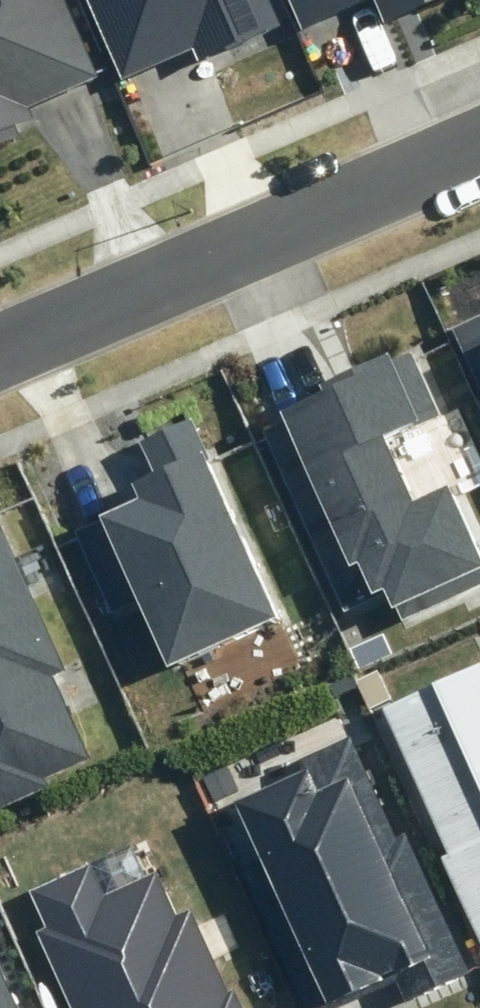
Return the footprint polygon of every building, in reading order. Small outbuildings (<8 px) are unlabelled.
[(65,0),(0,0),(0,144),(20,135),(16,126),(32,119),(26,107),(98,76),(65,0)] [(121,77),(192,47),(197,59),(281,23),(271,0),(88,0),(121,77)] [(303,26),(364,0),(291,0),(303,26)] [(383,22),(435,0),(374,0),(383,22)] [(449,327),(479,396),(479,313),(449,327)] [(408,356),(391,363),(387,353),(318,385),(321,391),(304,399),(277,411),(281,420),(259,430),(343,615),(387,595),(392,605),(479,565),(479,560),(446,486),(411,502),(382,438),(435,414),(408,356)] [(136,605),(166,669),(280,618),(190,421),(140,443),(153,473),(131,483),(139,499),(71,529),(110,616),(136,605)] [(49,788),(43,777),(89,758),(51,676),(64,670),(0,528),(0,807),(49,788)] [(382,708),(448,853),(441,856),(479,943),(479,664),(382,708)] [(405,1002),(469,972),(404,833),(396,837),(349,736),(268,773),(272,782),(213,809),(305,1007),(332,1007),(394,980),(405,1002)] [(90,861),(29,890),(47,928),(38,932),(73,1007),(242,1007),(233,988),(228,991),(189,909),(176,915),(155,870),(105,893),(90,861)] [(0,970),(0,1007),(17,1007),(0,970)]
